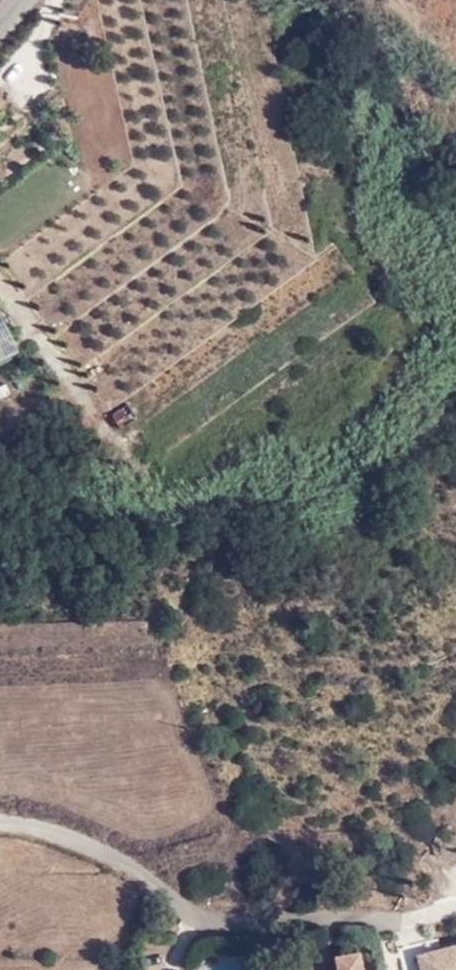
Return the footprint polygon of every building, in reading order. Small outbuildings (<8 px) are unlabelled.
[(18,348),(0,312),(0,357),(18,348)] [(111,415),(121,429),(137,417),(127,403),(111,415)] [(419,953),(423,969),(455,969),(455,943),(419,953)]
